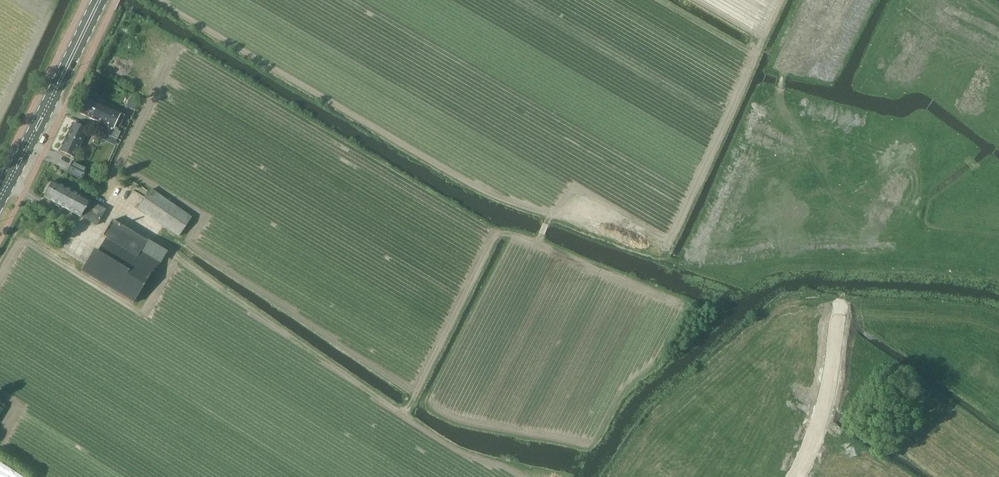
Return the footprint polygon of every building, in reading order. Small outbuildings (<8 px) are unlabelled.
[(78,112),(107,126),(104,133),(117,140),(121,132),(113,129),(121,113),(95,101),(98,95),(89,91),(86,97),(78,112)] [(78,155),(79,153),(77,152),(88,130),(73,123),(60,150),(75,158),(76,154),(78,155)] [(67,172),(82,179),(87,169),(73,162),(67,172)] [(97,226),(106,210),(53,180),(43,197),(55,204),(55,206),(59,208),(62,206),(97,226)] [(137,208),(179,237),(193,217),(151,188),(137,208)] [(133,304),(158,262),(141,251),(147,242),(112,221),(103,236),(106,238),(97,253),(94,251),(81,272),(91,278),(91,277),(99,282),(98,283),(108,288),(116,292),(115,293),(133,304)] [(0,463),(0,476),(22,476),(0,463)]
